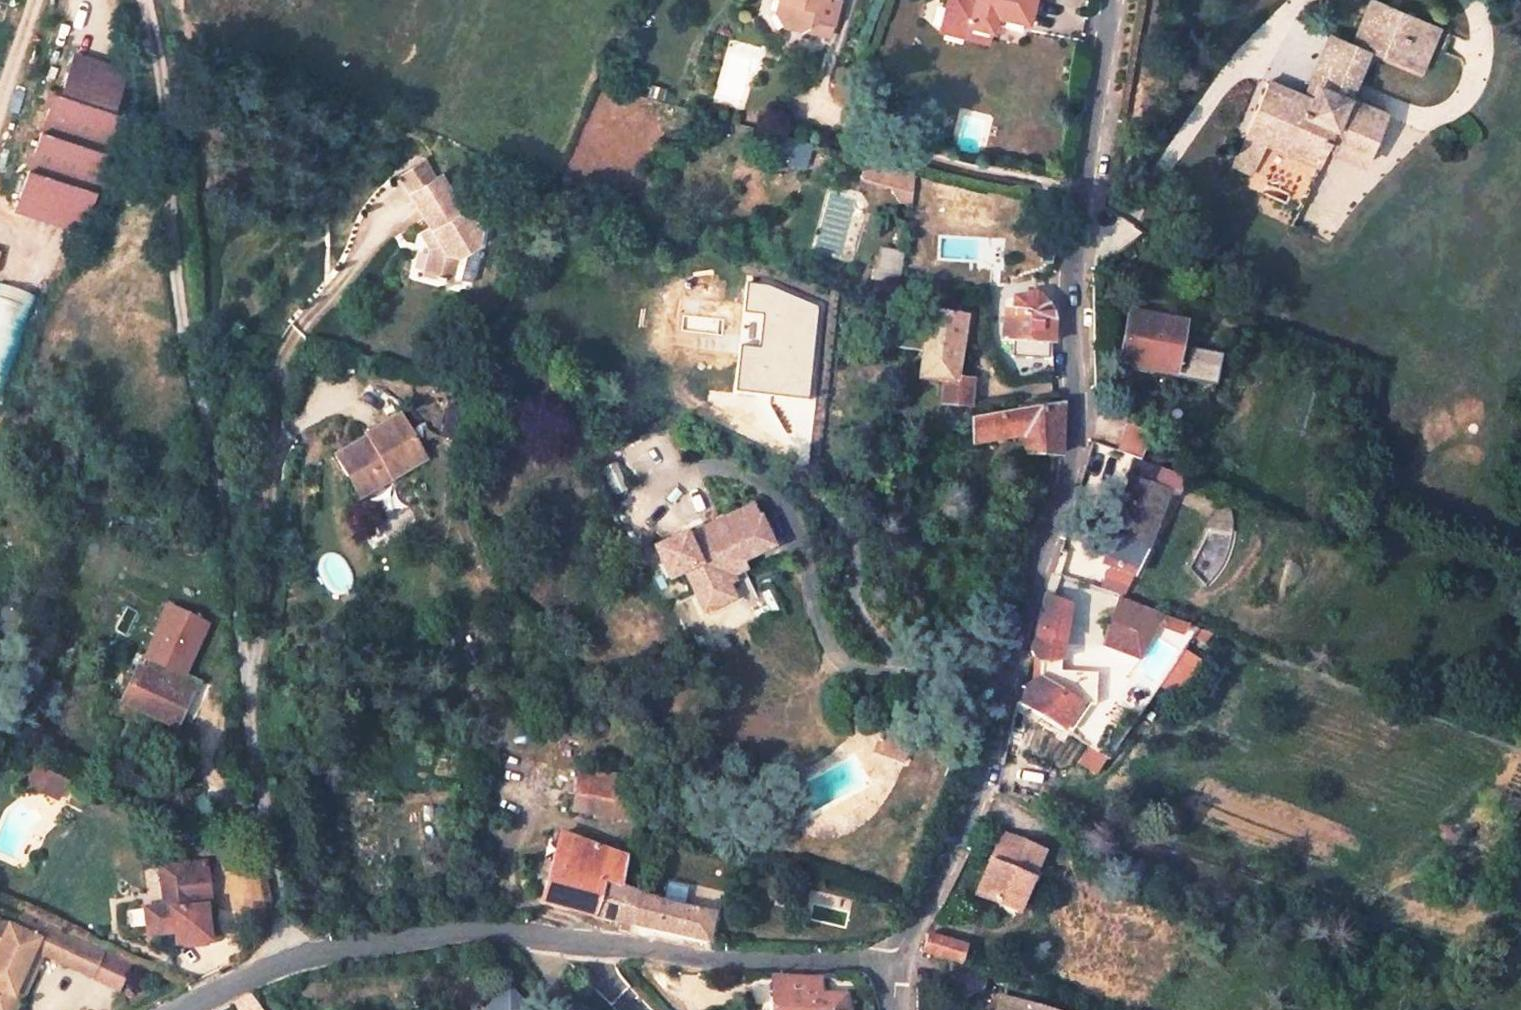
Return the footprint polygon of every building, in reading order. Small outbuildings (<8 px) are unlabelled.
[(775,7),(785,25),(793,27),(809,19),(828,23),(834,1),(827,0),(777,0),(775,7)] [(946,30),(985,37),(986,30),(1006,35),(1009,27),(1029,30),(1036,0),(952,0),(946,30)] [(1274,81),(1256,131),(1282,141),(1330,159),(1337,140),(1375,154),(1390,112),(1355,98),(1374,48),(1417,63),(1434,17),(1388,0),(1378,0),(1361,43),(1337,36),(1315,97),(1274,81)] [(128,72),(75,55),(73,61),(126,77),(128,72)] [(86,230),(122,113),(115,111),(126,77),(73,61),(63,95),(56,93),(19,209),(86,230)] [(1282,141),(1256,131),(1242,165),(1268,175),(1282,141)] [(862,176),(891,183),(901,201),(914,203),(918,169),(867,156),(862,176)] [(424,164),(400,179),(411,196),(435,180),(424,164)] [(1269,185),(1298,200),(1306,184),(1278,169),(1269,185)] [(435,180),(411,196),(443,245),(433,251),(428,275),(440,278),(439,281),(446,283),(447,279),(455,282),(460,256),(478,245),(481,232),(468,211),(464,214),(440,177),(435,180)] [(897,284),(900,251),(873,249),(870,281),(897,284)] [(42,299),(0,285),(0,395),(10,399),(42,299)] [(1020,309),(1010,308),(1008,340),(1061,340),(1056,302),(1049,302),(1049,295),(1022,294),(1020,309)] [(948,309),(928,307),(926,330),(915,329),(912,351),(924,352),(921,386),(948,388),(946,414),(972,416),(976,372),(965,371),(966,356),(960,356),(965,303),(950,301),(948,309)] [(1192,332),(1137,317),(1126,364),(1182,376),(1192,332)] [(983,447),(1027,447),(1030,460),(1064,452),(1070,425),(1067,404),(980,430),(983,447)] [(380,485),(434,451),(406,406),(374,423),(379,431),(356,444),(380,485)] [(380,485),(356,444),(342,452),(366,493),(380,485)] [(1099,563),(1132,576),(1172,474),(1135,459),(1128,477),(1132,479),(1099,563)] [(687,571),(701,598),(718,589),(716,584),(731,577),(727,568),(772,546),(759,518),(730,533),(724,520),(708,528),(709,531),(695,538),(692,529),(652,549),(670,580),(687,571)] [(1026,706),(1070,731),(1086,703),(1097,705),(1101,680),(1065,673),(1079,599),(1055,590),(1035,656),(1045,669),(1044,678),(1031,687),(1026,706)] [(1100,637),(1137,653),(1158,604),(1150,601),(1137,619),(1115,610),(1111,609),(1100,637)] [(1158,617),(1153,629),(1176,640),(1182,627),(1158,617)] [(171,644),(140,632),(131,655),(143,660),(129,697),(184,719),(198,680),(163,667),(171,644)] [(1183,652),(1155,687),(1174,702),(1202,667),(1183,652)] [(1083,752),(1076,765),(1094,774),(1101,761),(1083,752)] [(579,765),(578,787),(620,796),(623,773),(579,765)] [(23,784),(52,802),(63,785),(33,767),(23,784)] [(578,787),(576,804),(645,818),(647,801),(620,796),(578,787)] [(627,855),(565,824),(541,898),(635,922),(644,894),(619,880),(627,855)] [(1019,907),(1041,848),(1001,834),(982,894),(1019,907)] [(174,859),(175,881),(167,882),(168,902),(151,904),(152,926),(179,925),(180,934),(217,932),(213,898),(218,898),(214,855),(192,858),(174,859)] [(165,860),(167,882),(175,881),(174,859),(165,860)] [(706,942),(714,915),(648,895),(644,894),(635,922),(706,942)] [(0,959),(0,1009),(13,1009),(20,994),(24,997),(38,967),(26,963),(35,945),(48,951),(61,921),(30,907),(21,927),(0,917),(0,955),(1,956),(0,959)] [(61,921),(48,951),(67,960),(81,931),(61,921)] [(67,960),(95,973),(109,944),(81,931),(67,960)] [(967,963),(972,946),(933,933),(927,950),(967,963)] [(768,1009),(844,1009),(844,994),(819,991),(821,976),(771,976),(768,1009)] [(250,986),(237,993),(252,1009),(255,1009),(264,1002),(250,986)] [(498,996),(482,1009),(514,1009),(498,996)] [(1016,1001),(1002,997),(998,1009),(1049,1009),(1016,1001)]
